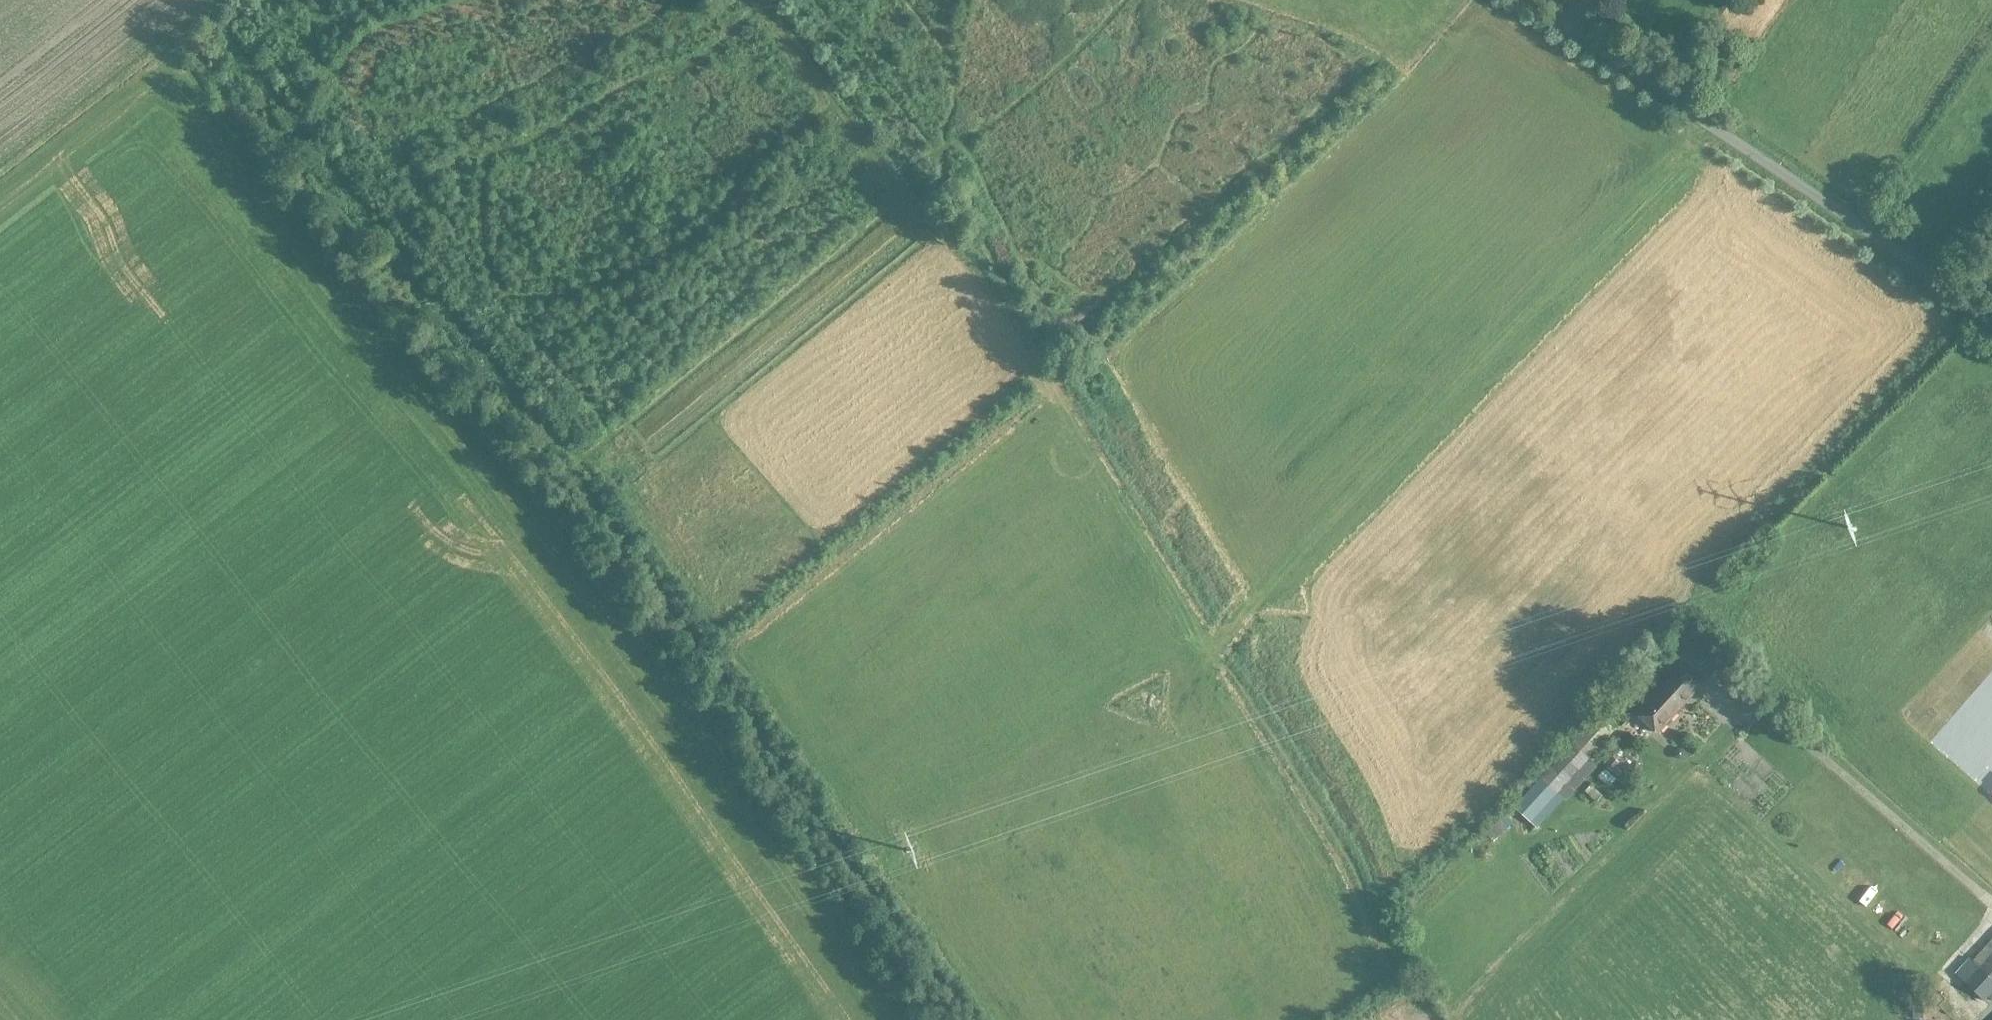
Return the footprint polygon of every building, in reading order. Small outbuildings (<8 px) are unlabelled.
[(1635,711),(1658,733),(1701,685),(1678,664),(1650,695),(1645,690),(1638,697),(1643,702),(1635,711)] [(1599,713),(1515,806),(1538,826),(1568,793),(1571,795),(1597,766),(1589,758),(1616,729),(1599,713)] [(1620,763),(1613,756),(1605,765),(1612,771),(1620,763)] [(1958,976),(1983,999),(1991,990),(1991,939),(1958,976)]
